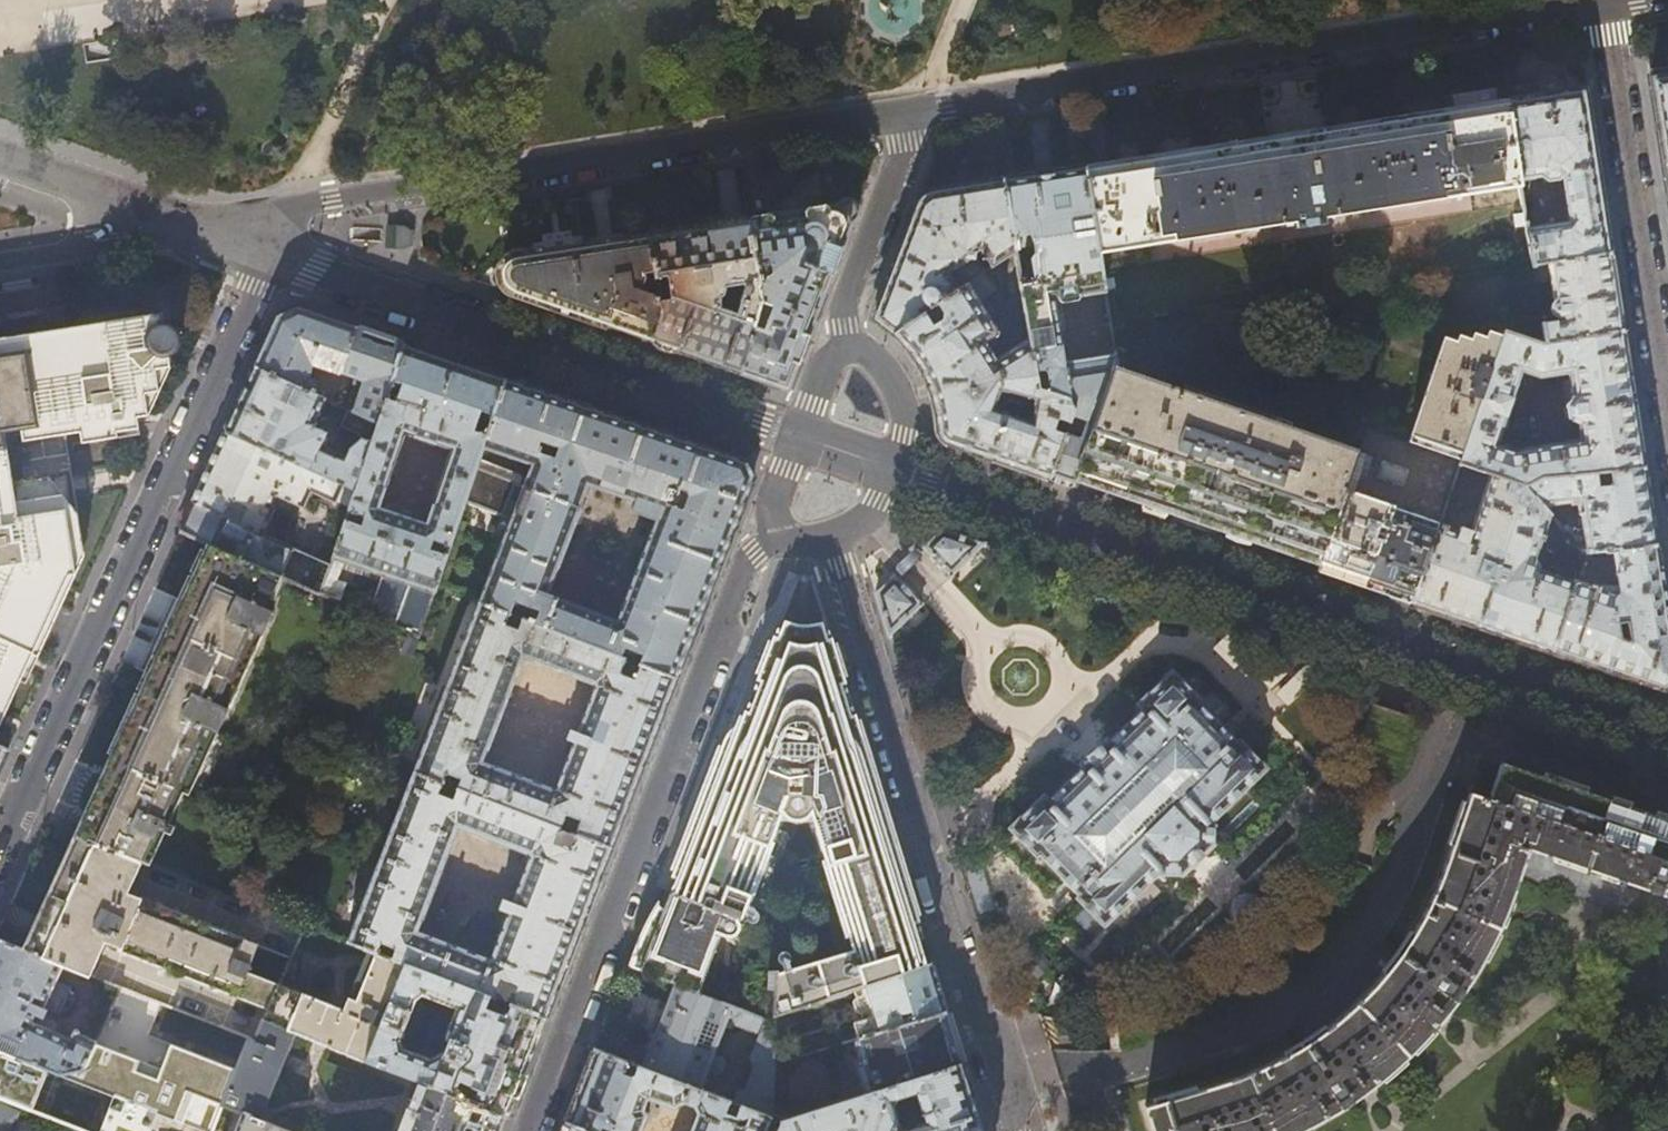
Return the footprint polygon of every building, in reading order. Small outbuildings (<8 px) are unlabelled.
[(1650,78),(1660,146),(1667,196),(1667,76),(1650,78)] [(1545,95),(1506,101),(1530,260),(1531,265),(1610,253),(1596,162),(1584,89),(1545,95)] [(1131,160),(1085,167),(1098,252),(1292,222),(1293,229),(1320,225),(1319,218),(1519,187),(1506,101),(1421,114),(1294,134),(1131,160)] [(1050,172),(1003,179),(1014,247),(1019,281),(1021,293),(1029,339),(1037,390),(1066,401),(1071,410),(1068,421),(1064,432),(1049,479),(1054,480),(1066,484),(1072,487),(1076,477),(1110,373),(1112,365),(1116,365),(1114,349),(1065,357),(1056,299),(1105,292),(1105,291),(1103,278),(1098,252),(1085,167),(1050,172)] [(937,429),(938,434),(942,440),(945,442),(949,445),(1049,479),(1064,432),(1047,427),(1052,415),(1068,421),(1071,410),(1066,401),(1037,390),(1029,339),(995,361),(984,345),(1000,334),(988,317),(995,311),(985,295),(987,284),(981,275),(1004,260),(1009,295),(1021,293),(1019,281),(1014,247),(1003,179),(968,185),(947,188),(947,187),(932,190),(932,191),(925,193),(920,197),(918,199),(889,275),(873,319),(893,335),(899,341),(911,355),(917,365),(922,374),(927,384),(931,395),(937,429)] [(821,209),(748,221),(758,287),(762,286),(761,279),(773,277),(784,282),(783,286),(783,291),(781,296),(777,300),(774,307),(761,302),(741,372),(787,388),(812,322),(856,207),(851,204),(821,209)] [(666,278),(669,301),(659,303),(660,315),(652,342),(673,349),(741,372),(761,302),(758,287),(748,221),(696,230),(648,237),(655,278),(655,280),(666,278)] [(395,223),(393,250),(405,250),(413,244),(414,229),(405,223),(395,223)] [(655,278),(648,237),(564,250),(511,258),(506,261),(502,265),(500,270),(499,275),(504,285),(506,289),(512,294),(530,300),(652,342),(660,315),(659,303),(640,306),(649,290),(646,279),(655,278)] [(1616,294),(1610,253),(1531,265),(1534,283),(1550,280),(1552,300),(1550,300),(1551,303),(1549,306),(1549,311),(1552,315),(1554,317),(1559,317),(1562,316),(1562,321),(1540,325),(1543,344),(1545,344),(1622,331),(1616,294)] [(1111,277),(1103,278),(1105,291),(1113,290),(1111,277)] [(268,340),(255,367),(307,392),(307,391),(308,388),(307,384),(306,382),(303,381),(311,366),(345,372),(339,365),(343,354),(344,355),(356,329),(328,319),(298,309),(278,318),(268,340)] [(13,696),(46,625),(65,583),(69,574),(74,574),(79,559),(71,507),(60,436),(80,432),(82,443),(133,435),(130,419),(141,417),(169,357),(160,313),(125,319),(0,338),(0,725),(13,696)] [(376,336),(356,329),(344,355),(343,354),(339,365),(345,372),(352,376),(352,378),(361,382),(351,412),(377,424),(404,345),(376,336)] [(1167,393),(1110,373),(1076,477),(1101,486),(1202,521),(1291,551),(1319,561),(1316,570),(1359,585),(1411,603),(1437,525),(1459,463),(1503,331),(1439,344),(1404,448),(1362,434),(1354,459),(1299,439),(1302,431),(1170,386),(1167,393)] [(1543,344),(1503,331),(1459,463),(1489,473),(1522,485),(1524,485),(1643,467),(1632,399),(1622,331),(1545,344),(1543,344)] [(404,345),(377,424),(354,492),(339,536),(332,558),(433,592),(435,586),(463,501),(475,468),(482,448),(505,380),(457,363),(404,345)] [(307,392),(255,367),(241,399),(226,432),(341,486),(354,492),(377,424),(351,412),(347,411),(340,426),(356,434),(359,438),(347,449),(342,461),(335,457),(334,459),(316,451),(324,434),(316,430),(319,423),(314,421),(324,400),(307,392)] [(538,626),(676,678),(716,575),(753,478),(746,462),(632,423),(505,380),(482,448),(530,465),(522,485),(475,468),(463,501),(510,518),(478,603),(511,615),(514,617),(520,604),(543,612),(538,626)] [(341,486),(226,432),(208,471),(193,503),(260,534),(272,509),(267,507),(273,494),(300,506),(308,491),(333,502),(341,486)] [(1649,506),(1643,467),(1524,485),(1542,505),(1579,501),(1583,531),(1578,531),(1568,521),(1562,527),(1584,552),(1613,549),(1655,544),(1649,506)] [(1477,626),(1522,485),(1489,473),(1471,530),(1462,527),(1460,532),(1437,525),(1411,603),(1438,612),(1477,626)] [(1542,505),(1524,485),(1522,485),(1477,626),(1514,638),(1551,651),(1574,582),(1539,570),(1538,565),(1537,563),(1534,560),(1550,514),(1542,505)] [(260,534),(193,503),(187,516),(180,532),(211,545),(280,576),(320,593),(329,566),(291,548),(260,534)] [(304,520),(291,548),(329,566),(332,558),(339,536),(304,520)] [(924,546),(951,574),(983,544),(941,529),(924,546)] [(1655,544),(1613,549),(1620,590),(1616,593),(1615,596),(1609,592),(1611,586),(1610,585),(1608,583),(1594,579),(1591,586),(1574,580),(1574,582),(1551,651),(1597,667),(1663,689),(1667,685),(1667,630),(1664,604),(1655,544)] [(123,738),(104,780),(94,776),(88,781),(83,789),(80,799),(80,808),(90,812),(78,837),(143,862),(149,864),(164,833),(170,836),(173,828),(167,825),(182,792),(188,794),(271,611),(265,608),(280,576),(211,545),(210,547),(191,589),(123,738)] [(433,592),(332,558),(329,566),(320,593),(365,613),(418,637),(433,592)] [(875,593),(888,635),(919,604),(894,575),(875,593)] [(413,772),(445,784),(449,774),(462,779),(459,789),(610,848),(639,773),(676,678),(538,626),(524,620),(520,631),(507,626),(511,615),(478,603),(413,772)] [(846,688),(832,642),(828,644),(823,625),(800,624),(787,621),(781,636),(776,635),(759,679),(764,681),(771,665),(778,668),(783,669),(794,671),(801,672),(813,672),(821,671),(828,671),(834,670),(840,690),(846,688)] [(809,811),(849,945),(776,967),(776,968),(774,1015),(857,989),(924,966),(912,926),(919,924),(876,785),(855,717),(849,718),(840,690),(834,670),(828,671),(821,671),(813,672),(801,672),(794,671),(783,669),(778,668),(771,665),(764,681),(757,698),(750,712),(746,710),(741,721),(729,733),(725,738),(723,743),(672,876),(675,878),(670,892),(739,920),(782,811),(790,813),(794,813),(799,813),(809,811)] [(1078,897),(1104,923),(1159,870),(1162,873),(1164,871),(1180,871),(1182,873),(1212,844),(1210,842),(1211,825),(1213,823),(1210,820),(1264,766),(1239,738),(1235,741),(1194,699),(1197,695),(1171,669),(1138,702),(1144,707),(1109,741),(1106,737),(1080,762),(1083,766),(1048,801),(1043,796),(1010,828),(1036,855),(1040,852),(1080,894),(1078,897)] [(1370,700),(1357,734),(1357,748),(1357,758),(1392,770),(1412,714),(1370,700)] [(1507,765),(1494,802),(1469,794),(1430,892),(1500,923),(1528,850),(1667,898),(1667,820),(1507,765)] [(349,941),(369,949),(405,963),(491,996),(512,1004),(545,1017),(574,942),(610,848),(459,789),(455,800),(441,795),(445,784),(413,772),(349,941)] [(143,862),(78,837),(60,874),(24,949),(62,964),(90,975),(105,941),(120,947),(120,949),(268,1007),(279,984),(291,957),(258,944),(258,943),(244,937),(244,938),(128,893),(143,862)] [(690,992),(712,930),(729,936),(736,935),(739,932),(741,926),(739,920),(670,892),(664,910),(658,908),(650,927),(633,971),(674,987),(690,992)] [(1500,923),(1430,892),(1421,913),(1409,934),(1397,954),(1387,966),(1372,985),(1355,1002),(1337,1019),(1327,1027),(1305,1042),(1282,1056),(1239,1077),(1209,1088),(1147,1106),(1155,1130),(1298,1130),(1317,1121),(1340,1107),(1363,1092),(1377,1081),(1398,1062),(1419,1042),(1437,1021),(1476,965),(1500,923)] [(24,949),(0,939),(0,1049),(39,1066),(59,1074),(82,1069),(94,1043),(72,1033),(71,1034),(65,1031),(62,1037),(52,1032),(55,1024),(34,1014),(35,1013),(42,1017),(46,1009),(43,1008),(44,1006),(57,1012),(69,988),(55,981),(62,964),(24,949)] [(369,1060),(405,963),(369,949),(345,1010),(279,984),(268,1007),(253,1040),(249,1038),(222,1105),(244,1114),(260,1120),(296,1032),(368,1062),(369,1060)] [(476,1101),(498,1110),(508,1114),(525,1069),(545,1017),(512,1004),(509,1013),(507,1012),(507,1015),(487,1007),(491,996),(405,963),(369,1060),(427,1082),(461,1095),(461,1093),(460,1092),(461,1090),(458,1089),(461,1083),(480,1090),(476,1101)] [(939,988),(931,964),(924,966),(857,989),(859,997),(856,1003),(859,1011),(860,1011),(864,1013),(871,1034),(946,1012),(939,988)] [(774,1015),(776,968),(768,968),(766,1020),(774,1023),(774,1015)] [(699,1090),(706,1072),(716,1075),(722,1073),(725,1062),(723,1057),(713,1053),(727,1016),(732,1018),(735,1024),(758,1033),(748,1059),(752,1067),(744,1089),(736,1091),(732,1102),(770,1117),(774,1023),(766,1020),(690,992),(674,987),(662,1016),(642,1067),(699,1090)] [(95,1040),(112,1048),(134,997),(118,990),(95,1040)] [(871,1034),(864,1013),(860,1011),(855,1013),(858,1023),(856,1025),(860,1038),(871,1034)] [(953,1034),(946,1012),(871,1034),(860,1038),(859,1038),(865,1060),(860,1062),(869,1092),(962,1063),(953,1034)] [(0,1049),(0,1097),(68,1124),(85,1130),(87,1130),(212,1130),(222,1105),(249,1038),(220,1027),(180,1127),(170,1123),(138,1106),(111,1095),(108,1097),(106,1101),(77,1089),(68,1093),(66,1097),(32,1083),(39,1066),(0,1049)] [(642,1067),(593,1048),(579,1085),(565,1122),(588,1130),(641,1130),(647,1115),(654,1119),(657,1110),(654,1108),(653,1104),(672,1111),(683,1105),(693,1108),(695,1115),(689,1130),(745,1130),(746,1129),(750,1130),(765,1130),(770,1119),(770,1117),(732,1102),(699,1090),(642,1067)] [(977,1111),(962,1063),(869,1092),(781,1119),(777,1130),(983,1130),(977,1111)] [(461,1095),(427,1082),(416,1111),(408,1108),(399,1130),(490,1130),(498,1110),(476,1101),(461,1095)] [(260,1120),(244,1114),(237,1130),(289,1130),(260,1120)] [(565,1122),(561,1130),(588,1130),(565,1122)]
